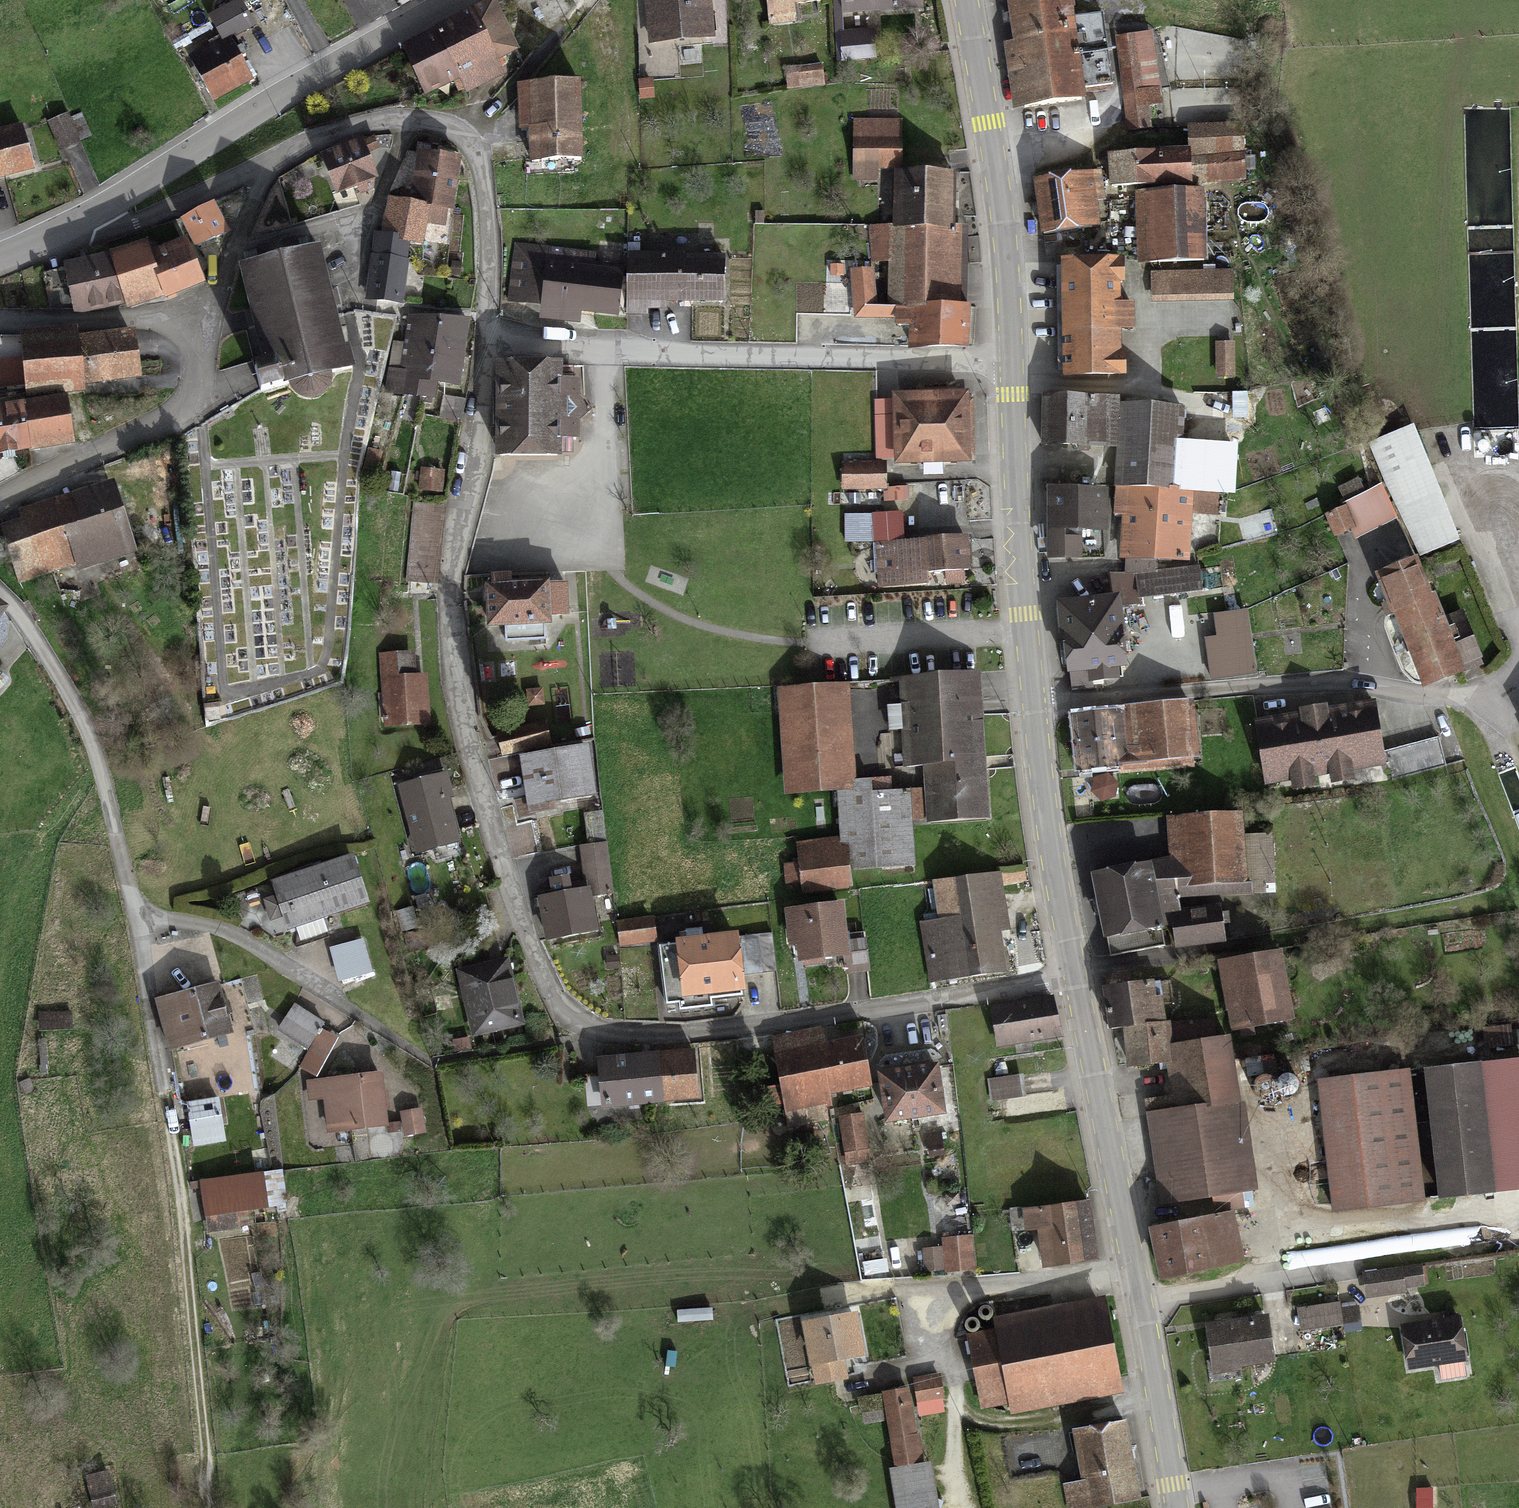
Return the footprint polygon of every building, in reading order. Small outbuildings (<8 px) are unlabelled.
[(379,25),(396,15),(387,0),(365,0),(379,25)] [(651,38),(711,35),(709,0),(649,0),(651,38)] [(773,27),(797,25),(796,9),(824,6),(824,0),(771,0),(773,27)] [(846,18),(922,16),(922,0),(846,0),(846,18)] [(1085,105),(1084,92),(1077,29),(1074,0),(1012,0),(1017,51),(1011,52),(1017,112),(1085,105)] [(475,21),(496,68),(516,58),(495,12),(475,21)] [(438,38),(459,84),(463,94),(500,77),(496,68),(475,21),(438,38)] [(1077,29),(1084,92),(1109,90),(1103,26),(1077,29)] [(438,38),(404,53),(425,99),(459,84),(438,38)] [(876,39),(843,39),(844,65),(877,65),(876,39)] [(1122,47),(1129,131),(1152,129),(1145,45),(1122,47)] [(224,46),(192,63),(216,107),(247,90),(224,46)] [(822,66),(787,67),(788,90),(823,89),(822,66)] [(651,87),(641,87),(641,100),(651,100),(651,87)] [(582,170),(582,95),(521,95),(521,134),(534,134),(534,170),(582,170)] [(65,119),(49,126),(60,152),(76,144),(65,119)] [(857,126),(856,184),(879,184),(879,169),(903,170),(903,127),(857,126)] [(1189,129),(1189,154),(1242,153),(1242,128),(1189,129)] [(0,137),(0,182),(30,174),(19,132),(0,137)] [(365,153),(325,163),(336,204),(375,194),(365,153)] [(1189,154),(1109,157),(1111,185),(1243,178),(1242,153),(1189,154)] [(417,162),(410,212),(429,215),(451,218),(458,168),(417,162)] [(896,237),(954,238),(955,181),(897,180),(896,237)] [(1096,183),(1037,188),(1042,243),(1100,238),(1096,183)] [(1204,194),(1140,195),(1141,259),(1205,258),(1204,194)] [(389,209),(384,244),(409,248),(424,250),(429,215),(410,212),(389,209)] [(214,211),(178,227),(192,256),(227,240),(214,211)] [(890,268),(890,308),(900,308),(932,308),(964,309),(965,238),(954,238),(896,237),(891,237),(891,231),(871,231),(870,268),(890,268)] [(373,266),(406,271),(409,248),(384,244),(376,243),(373,266)] [(149,252),(116,261),(126,301),(128,307),(163,295),(153,264),(149,252)] [(187,253),(153,264),(163,295),(165,301),(199,290),(187,253)] [(620,253),(601,253),(601,266),(620,266),(620,253)] [(554,256),(553,272),(595,274),(595,258),(554,256)] [(328,316),(313,259),(246,276),(271,372),(258,375),(264,396),(344,375),(328,316)] [(77,313),(126,301),(116,261),(67,273),(77,313)] [(725,261),(630,261),(630,318),(644,318),(644,312),(664,312),(664,306),(725,306),(725,261)] [(1062,372),(1121,371),(1120,262),(1061,262),(1062,372)] [(373,266),(368,302),(401,307),(406,271),(373,266)] [(1231,269),(1152,271),(1153,300),(1232,299),(1231,269)] [(553,272),(546,272),(544,316),(621,319),(623,275),(595,274),(553,272)] [(876,278),(852,278),(852,318),(862,318),(877,317),(876,278)] [(535,310),(509,308),(508,321),(534,323),(535,310)] [(932,321),(932,308),(900,308),(899,334),(915,334),(914,357),(972,358),(973,321),(932,321)] [(877,317),(862,318),(862,328),(828,329),(828,347),(892,346),(892,317),(877,317)] [(404,395),(403,402),(438,404),(438,396),(465,398),(468,326),(407,323),(405,378),(388,377),(387,394),(404,395)] [(80,339),(25,343),(29,398),(84,394),(80,345),(80,339)] [(1235,341),(1216,341),(1216,376),(1235,376),(1235,341)] [(133,342),(80,345),(84,394),(137,391),(133,342)] [(562,373),(502,371),(500,470),(561,471),(561,449),(578,449),(579,390),(561,390),(562,373)] [(1090,443),(1118,444),(1120,398),(1045,395),(1043,442),(1081,443),(1080,449),(1089,450),(1090,443)] [(969,405),(897,403),(895,468),(967,471),(969,405)] [(1177,410),(1123,409),(1120,491),(1175,494),(1177,410)] [(0,418),(0,459),(71,451),(67,410),(0,418)] [(1405,435),(1375,448),(1423,557),(1453,544),(1405,435)] [(887,469),(846,469),(846,492),(887,492),(887,469)] [(442,474),(416,473),(415,498),(441,500),(442,474)] [(113,491),(21,515),(24,526),(7,531),(21,582),(80,567),(82,574),(132,561),(113,491)] [(1215,496),(1175,494),(1120,491),(1118,523),(1127,524),(1126,557),(1189,560),(1191,514),(1214,515),(1215,496)] [(1107,497),(1053,496),(1053,561),(1107,561),(1107,497)] [(1378,498),(1328,519),(1341,549),(1391,528),(1378,498)] [(412,509),(409,584),(439,585),(442,510),(412,509)] [(873,524),(847,523),(847,545),(872,546),(873,524)] [(972,550),(922,549),(921,579),(972,580),(972,550)] [(1412,557),(1379,572),(1427,682),(1460,667),(1412,557)] [(1197,566),(1137,574),(1140,597),(1200,589),(1197,566)] [(512,584),(491,584),(492,634),(566,633),(566,591),(512,592),(512,584)] [(1062,606),(1070,683),(1123,678),(1115,601),(1062,606)] [(1248,608),(1214,613),(1217,636),(1207,638),(1212,678),(1255,673),(1248,608)] [(384,660),(385,732),(425,731),(425,685),(411,685),(411,660),(384,660)] [(981,825),(981,686),(905,686),(905,772),(930,772),(929,824),(981,825)] [(840,792),(855,791),(847,694),(784,699),(792,797),(840,792)] [(1373,702),(1258,722),(1269,784),(1384,763),(1373,702)] [(1127,720),(1132,774),(1200,768),(1196,714),(1127,720)] [(1127,720),(1075,724),(1079,778),(1132,774),(1127,720)] [(1438,739),(1388,751),(1394,777),(1444,765),(1438,739)] [(592,758),(525,768),(532,816),(563,812),(599,807),(592,758)] [(442,783),(400,792),(415,857),(457,848),(442,783)] [(845,844),(847,873),(913,868),(907,800),(870,803),(869,790),(855,791),(840,792),(845,844)] [(569,849),(563,812),(532,816),(508,820),(513,857),(569,849)] [(1238,894),(1236,829),(1172,831),(1174,864),(1176,897),(1183,897),(1238,894)] [(845,844),(801,848),(803,866),(805,896),(849,892),(847,873),(845,844)] [(605,850),(582,853),(590,903),(613,900),(605,850)] [(1174,864),(1095,882),(1112,955),(1159,944),(1154,924),(1188,916),(1183,897),(1176,897),(1174,864)] [(805,896),(803,866),(777,868),(780,898),(805,896)] [(353,867),(276,888),(288,935),(366,914),(353,867)] [(1012,976),(998,882),(939,891),(945,930),(927,933),(935,987),(1012,976)] [(586,895),(543,905),(554,950),(596,940),(586,895)] [(1177,922),(1180,948),(1226,942),(1222,912),(1203,914),(1204,919),(1177,922)] [(846,965),(843,915),(787,919),(790,952),(804,951),(805,967),(846,965)] [(654,925),(621,928),(622,949),(656,946),(654,925)] [(740,948),(741,980),(770,978),(768,941),(739,942),(740,948)] [(740,948),(681,951),(684,1006),(742,1003),(741,980),(740,948)] [(684,1006),(681,951),(663,952),(666,1007),(684,1006)] [(1277,958),(1226,967),(1237,1028),(1288,1019),(1277,958)] [(507,968),(459,978),(471,1037),(520,1027),(507,968)] [(1153,984),(1106,990),(1111,1029),(1129,1027),(1159,1023),(1153,984)] [(218,993),(158,1008),(170,1055),(230,1040),(218,993)] [(1055,1005),(996,1012),(1000,1048),(1059,1041),(1055,1005)] [(298,1012),(281,1036),(306,1052),(322,1028),(298,1012)] [(70,1016),(39,1016),(40,1033),(70,1033),(70,1016)] [(1159,1023),(1129,1027),(1133,1066),(1160,1063),(1160,1069),(1172,1068),(1169,1047),(1172,1046),(1170,1022),(1159,1023)] [(819,1037),(776,1045),(791,1130),(834,1123),(830,1099),(870,1092),(862,1049),(822,1055),(819,1037)] [(1252,1190),(1229,1038),(1172,1046),(1169,1047),(1172,1068),(1178,1106),(1149,1111),(1163,1204),(1252,1190)] [(693,1061),(602,1067),(605,1110),(696,1104),(693,1061)] [(943,1077),(887,1082),(892,1144),(910,1143),(909,1129),(947,1126),(943,1077)] [(1468,1079),(1420,1085),(1436,1206),(1483,1200),(1468,1079)] [(383,1084),(309,1087),(310,1104),(324,1104),(325,1135),(385,1132),(383,1084)] [(220,1104),(190,1107),(193,1149),(224,1147),(220,1104)] [(864,1124),(842,1127),(847,1170),(869,1167),(864,1124)] [(275,1180),(202,1188),(205,1220),(278,1213),(275,1180)] [(1089,1199),(1010,1209),(1013,1232),(1040,1229),(1045,1265),(1096,1259),(1089,1199)] [(1232,1215),(1154,1229),(1163,1276),(1241,1262),(1232,1215)] [(972,1245),(945,1246),(945,1275),(973,1274),(972,1245)] [(1415,1274),(1362,1280),(1365,1303),(1417,1297),(1415,1274)] [(1109,1308),(999,1326),(1001,1338),(1012,1408),(1013,1416),(1123,1399),(1109,1308)] [(1338,1311),(1299,1316),(1301,1336),(1353,1329),(1351,1316),(1339,1318),(1338,1311)] [(855,1312),(804,1322),(816,1384),(846,1378),(843,1358),(864,1354),(855,1312)] [(1453,1327),(1398,1332),(1401,1372),(1457,1367),(1453,1327)] [(1269,1328),(1212,1334),(1216,1376),(1274,1370),(1269,1328)] [(1012,1408),(1001,1338),(974,1342),(985,1412),(1012,1408)] [(938,1381),(916,1386),(922,1413),(944,1409),(938,1381)] [(898,1475),(924,1471),(913,1398),(887,1402),(898,1475)] [(1125,1421),(1077,1430),(1087,1482),(1066,1486),(1070,1507),(1098,1507),(1140,1500),(1125,1421)] [(894,1476),(898,1507),(936,1507),(930,1470),(924,1471),(898,1475),(894,1476)] [(89,1483),(94,1507),(113,1507),(108,1480),(89,1483)] [(1417,1488),(1417,1507),(1432,1507),(1432,1488),(1417,1488)]
